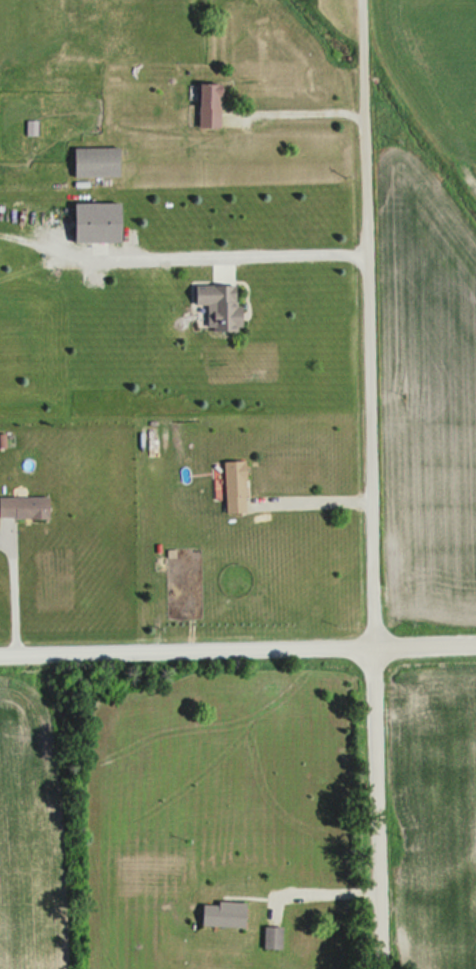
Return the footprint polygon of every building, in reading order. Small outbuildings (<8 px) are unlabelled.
[(226,130),(226,86),(203,86),(203,130),(226,130)] [(78,179),(124,179),(124,149),(78,149),(78,179)] [(80,244),(128,244),(128,205),(80,205),(80,244)] [(198,306),(213,306),(212,331),(247,331),(247,286),(198,286),(198,306)] [(250,516),(250,463),(228,463),(228,516),(250,516)] [(54,520),(54,498),(2,498),(2,520),(54,520)] [(251,904),(205,904),(204,928),(250,929),(251,904)] [(267,952),(286,952),(286,928),(267,928),(267,952)]
